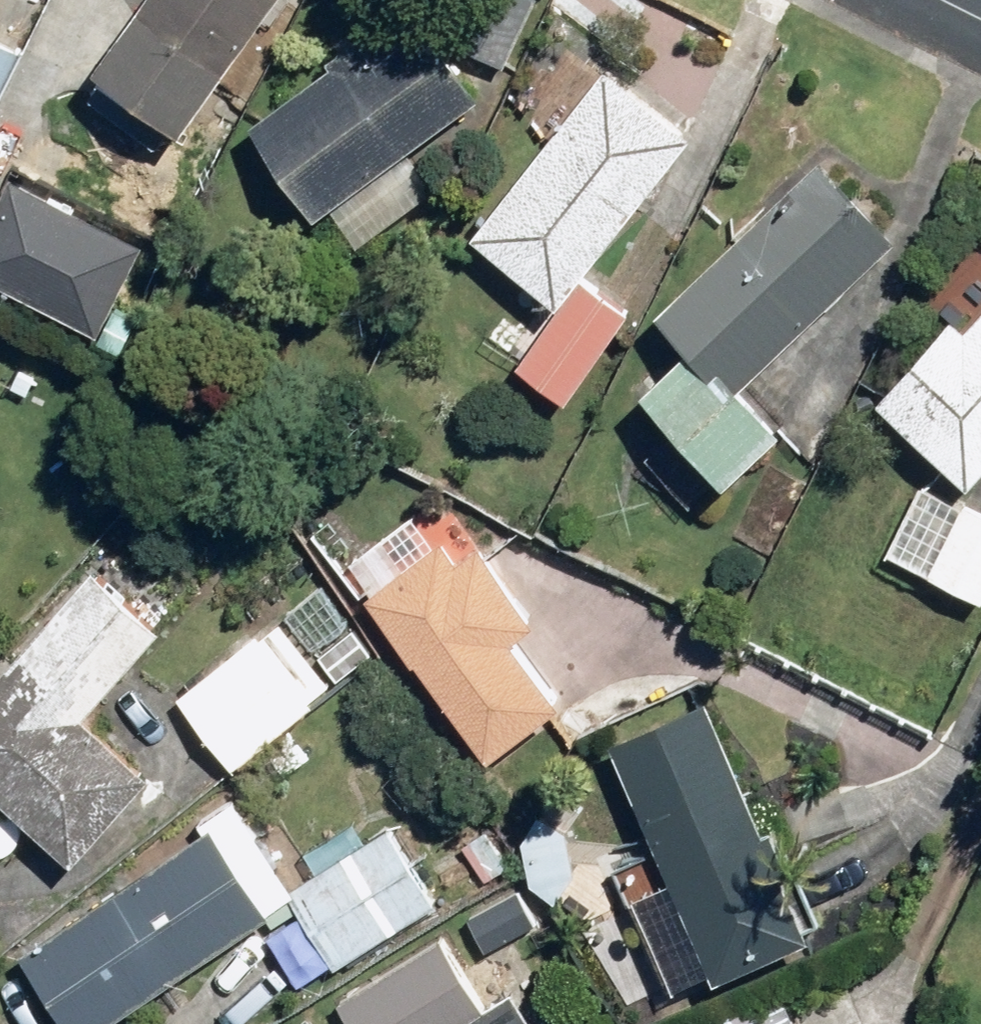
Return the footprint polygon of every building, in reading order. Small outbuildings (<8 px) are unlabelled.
[(86,78),(176,141),(275,0),(141,0),(86,78)] [(525,0),(466,0),(443,42),(500,72),(535,5),(525,0)] [(473,105),(399,13),(245,128),(315,223),(324,216),(351,253),(432,193),(405,156),(473,105)] [(0,49),(0,95),(19,59),(0,49)] [(690,138),(601,70),(466,244),(556,314),(511,371),(557,407),(626,320),(577,282),(690,138)] [(885,250),(809,170),(651,319),(680,350),(631,397),(721,490),(776,439),(733,394),(885,250)] [(963,338),(947,325),(872,410),(959,491),(980,467),(980,318),(963,338)] [(917,485),(879,557),(973,606),(980,590),(980,519),(917,485)] [(512,536),(448,499),(386,559),(405,579),(371,612),(484,766),(556,704),(510,647),(531,629),(485,561),(512,536)] [(91,570),(0,670),(0,814),(64,873),(147,782),(81,722),(156,640),(91,570)] [(326,695),(269,625),(173,703),(231,773),(326,695)] [(808,937),(697,686),(597,730),(708,982),(808,937)] [(433,899),(385,832),(287,903),(336,970),(433,899)] [(206,838),(17,961),(58,1023),(116,1023),(265,927),(206,838)] [(438,946),(332,1009),(341,1023),(461,1023),(479,1013),(438,946)] [(768,994),(702,1023),(782,1023),(768,994)] [(506,1005),(475,1023),(517,1023),(506,1005)]
